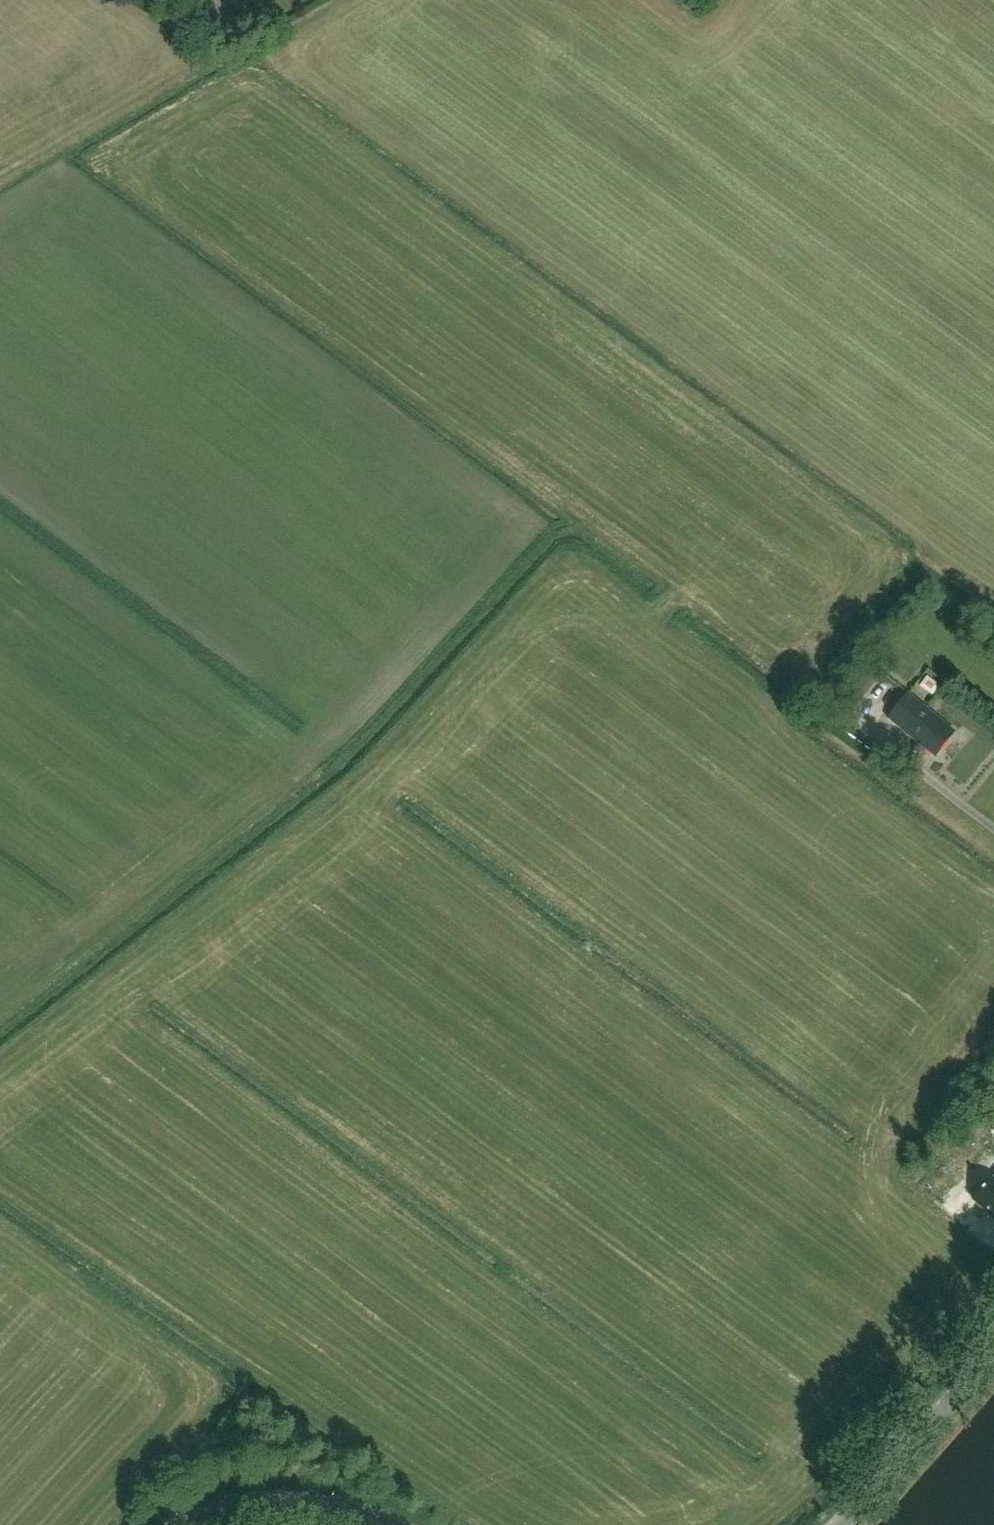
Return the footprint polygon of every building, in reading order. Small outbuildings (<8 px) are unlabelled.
[(925,749),(934,757),(954,732),(908,695),(889,720),(918,743),(914,748),(914,752),(917,755),(921,754),(925,749)] [(993,1181),(991,1179),(972,1200),(993,1220),(993,1180),(993,1181)]
